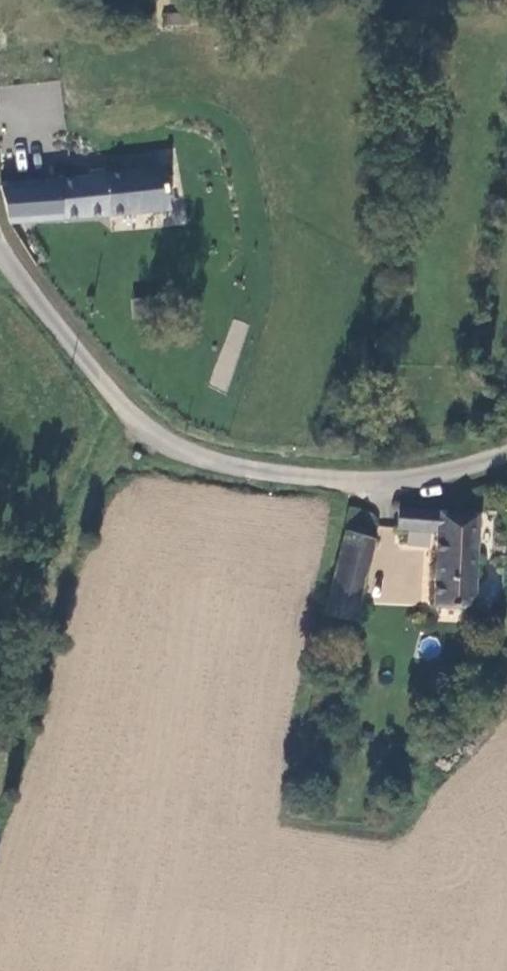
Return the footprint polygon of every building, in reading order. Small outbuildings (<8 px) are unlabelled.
[(166,12),(164,24),(187,26),(188,15),(166,12)] [(168,210),(162,170),(0,185),(10,219),(168,210)] [(475,516),(396,512),(395,532),(436,535),(431,607),(431,609),(469,612),(475,516)] [(373,535),(344,527),(330,585),(359,592),(373,535)] [(323,614),(351,622),(359,592),(330,585),(323,614)]
